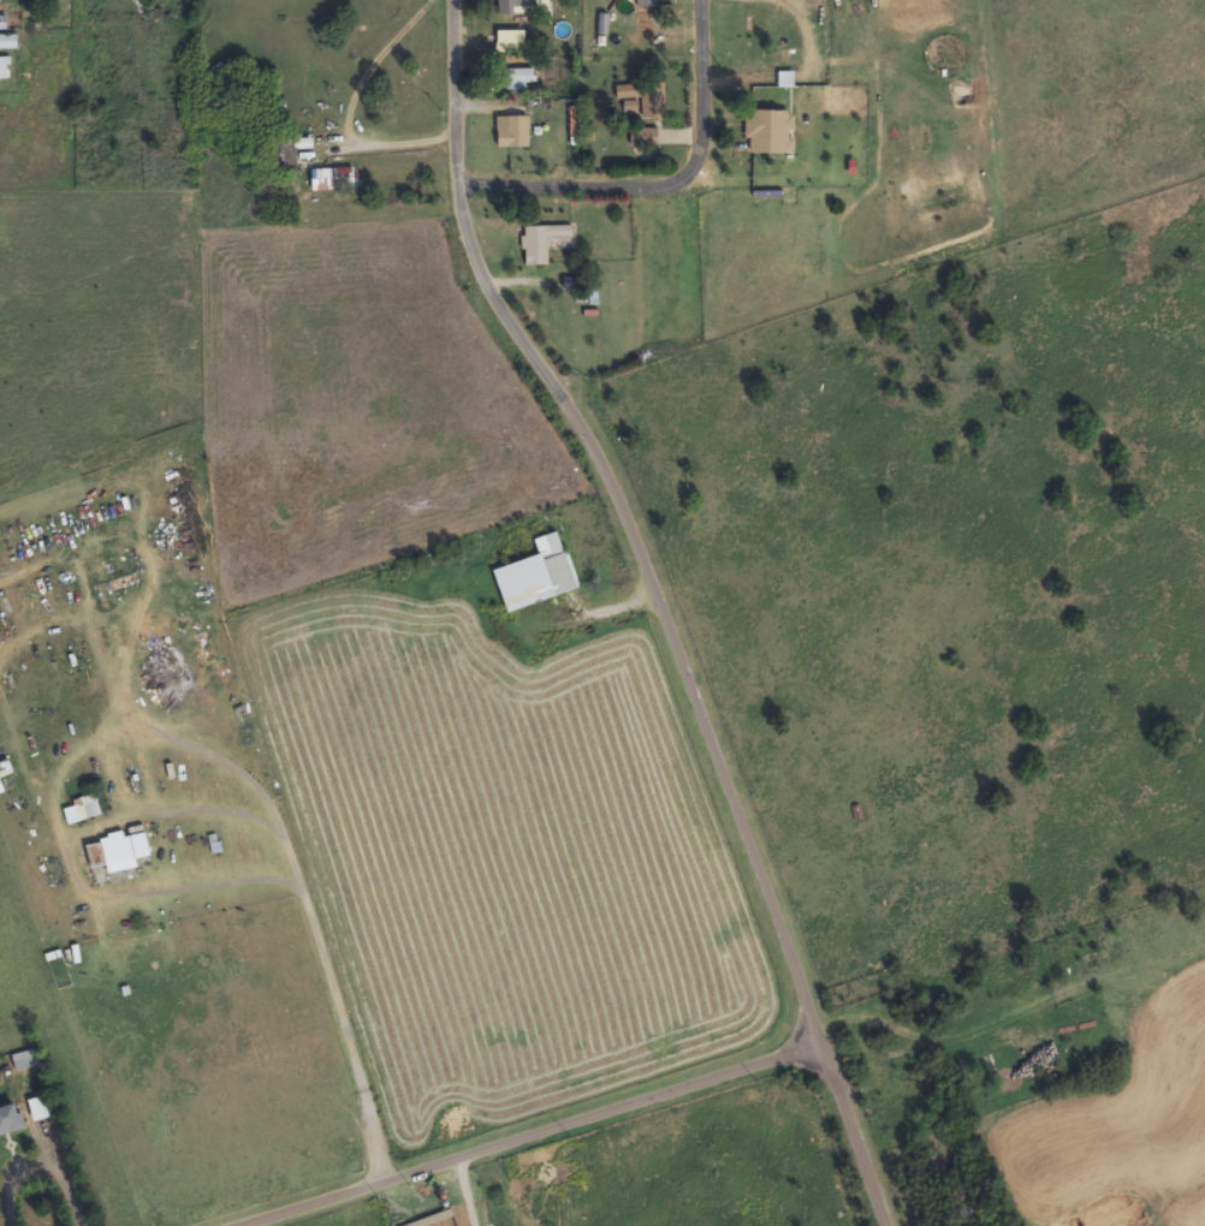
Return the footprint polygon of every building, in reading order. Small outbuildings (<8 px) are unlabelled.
[(498,14),(520,14),(520,7),(538,7),(538,0),(498,0),(498,14)] [(657,8),(657,0),(637,0),(637,8),(657,8)] [(0,36),(0,48),(16,48),(16,36),(0,36)] [(9,58),(0,58),(0,80),(9,80),(9,58)] [(536,88),(536,70),(506,70),(506,88),(536,88)] [(616,86),(616,101),(624,101),(624,113),(640,113),(640,117),(665,116),(665,85),(616,86)] [(747,111),(747,154),(794,154),(794,111),(747,111)] [(529,147),(529,117),(497,117),(497,147),(529,147)] [(631,129),(631,146),(658,146),(658,129),(631,129)] [(313,171),(313,189),(334,189),(334,171),(313,171)] [(573,250),(572,225),(524,226),(524,266),(549,266),(548,250),(573,250)] [(552,597),(577,589),(560,532),(534,539),(552,597)] [(100,819),(99,803),(64,806),(66,822),(100,819)] [(138,868),(131,836),(87,846),(92,869),(106,866),(108,874),(138,868)] [(29,1101),(34,1121),(51,1118),(47,1097),(29,1101)] [(24,1131),(20,1106),(0,1109),(0,1135),(24,1131)] [(454,1219),(451,1209),(402,1225),(433,1225),(454,1219)]
